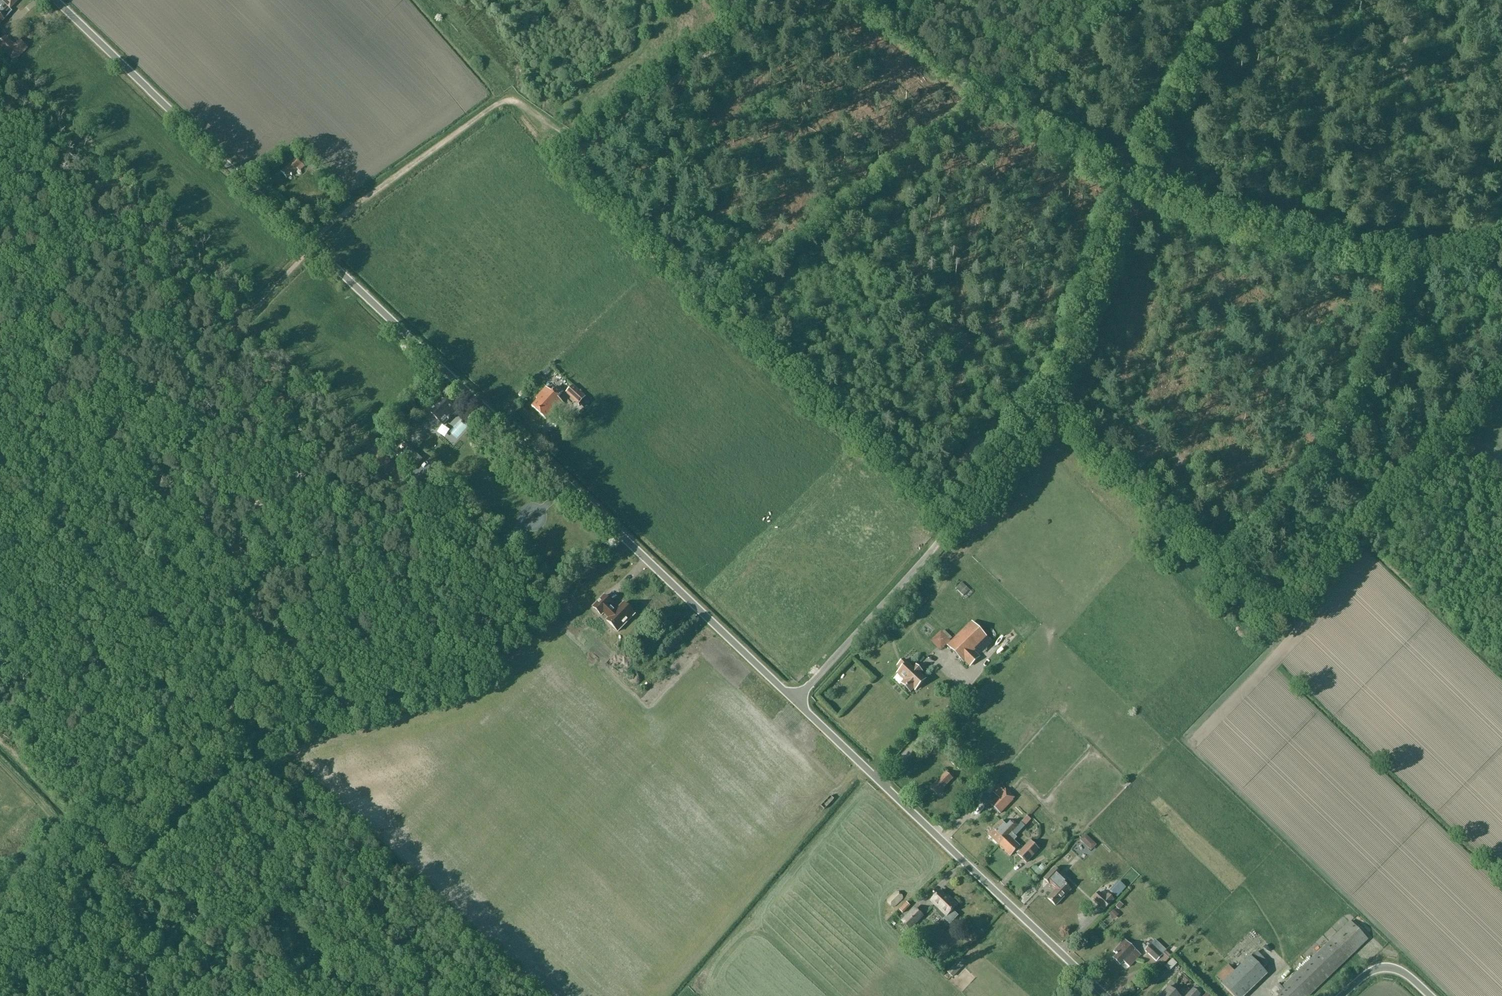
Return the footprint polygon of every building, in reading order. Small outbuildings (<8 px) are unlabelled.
[(6,12),(17,1),(15,0),(0,0),(0,24),(4,20),(3,20),(9,14),(6,12)] [(17,60),(21,55),(27,49),(18,40),(11,47),(3,38),(0,41),(0,45),(17,60)] [(295,145),(285,153),(290,158),(299,149),(295,145)] [(297,158),(281,172),(287,178),(297,169),(299,171),(304,166),(297,158)] [(590,401),(586,398),(573,385),(567,391),(576,399),(574,401),(579,405),(583,400),(587,404),(590,401)] [(557,387),(552,393),(546,387),(536,398),(538,400),(532,406),(546,419),(552,413),(553,414),(563,403),(558,398),(563,392),(557,387)] [(444,397),(430,412),(443,425),(457,410),(444,397)] [(415,465),(420,461),(422,458),(401,439),(389,452),(410,471),(415,465)] [(964,596),(969,591),(960,584),(955,589),(964,596)] [(610,606),(613,604),(604,596),(593,607),(601,615),(603,613),(608,618),(606,620),(618,631),(635,614),(629,609),(629,607),(627,605),(625,605),(623,603),(615,611),(610,606)] [(986,637),(972,622),(948,646),(962,661),(963,659),(969,665),(979,655),(973,650),(986,637)] [(942,628),(931,640),(942,650),(953,637),(942,628)] [(914,669),(913,670),(903,660),(898,666),(902,669),(898,673),(905,680),(902,684),(910,692),(914,689),(915,690),(925,679),(914,669)] [(954,758),(950,762),(958,769),(962,765),(954,758)] [(948,774),(949,772),(948,771),(946,772),(946,773),(930,788),(937,795),(952,778),(948,774)] [(1015,797),(1005,787),(990,803),(1000,813),(1015,797)] [(1017,825),(1010,832),(1012,834),(1014,836),(1020,830),(1030,818),(1027,815),(1018,825),(1017,825)] [(1012,834),(1010,832),(1017,825),(1012,820),(1006,826),(1000,820),(987,834),(992,839),(1000,846),(1009,837),(1012,834)] [(1079,837),(1091,849),(1097,843),(1085,831),(1079,837)] [(1030,841),(1022,849),(1009,837),(1000,846),(1010,856),(1016,849),(1019,852),(1017,854),(1026,863),(1039,849),(1030,841)] [(1078,842),(1074,851),(1085,856),(1089,846),(1078,842)] [(1030,869),(1037,877),(1042,872),(1035,864),(1030,869)] [(1063,883),(1066,880),(1060,874),(1054,868),(1044,879),(1050,885),(1051,883),(1057,889),(1048,898),(1055,906),(1071,890),(1063,883)] [(1021,896),(1026,902),(1037,890),(1032,884),(1021,896)] [(903,898),(902,895),(899,892),(895,891),(887,899),(887,903),(890,906),(894,907),(903,898)] [(949,897),(947,899),(945,897),(946,896),(940,891),(930,901),(935,905),(933,908),(936,911),(935,912),(943,919),(944,918),(950,924),(957,916),(952,911),(957,905),(949,897)] [(1099,892),(1093,899),(1104,909),(1114,900),(1108,894),(1105,898),(1099,892)] [(1119,909),(1125,905),(1120,899),(1115,904),(1119,909)] [(901,921),(903,923),(910,929),(923,916),(914,908),(901,921)] [(1109,914),(1114,919),(1118,914),(1116,913),(1118,911),(1115,908),(1109,914)] [(1350,922),(1279,990),(1277,988),(1271,993),(1273,995),(1274,995),(1309,995),(1367,940),(1350,922)] [(1141,955),(1124,939),(1113,951),(1117,954),(1113,958),(1120,965),(1123,961),(1129,967),(1136,959),(1141,955)] [(1378,953),(1377,946),(1373,946),(1372,941),(1367,942),(1368,954),(1378,953)] [(1144,950),(1156,962),(1157,961),(1161,965),(1168,958),(1152,942),(1144,950)] [(1268,963),(1257,951),(1250,956),(1221,984),(1233,995),(1244,995),(1267,974),(1262,969),(1268,963)] [(1165,964),(1171,968),(1177,960),(1172,956),(1165,964)] [(946,971),(952,977),(966,962),(960,957),(946,971)] [(1203,991),(1196,985),(1193,989),(1186,995),(1198,995),(1200,995),(1203,991)] [(1168,986),(1160,995),(1179,995),(1168,986)]
